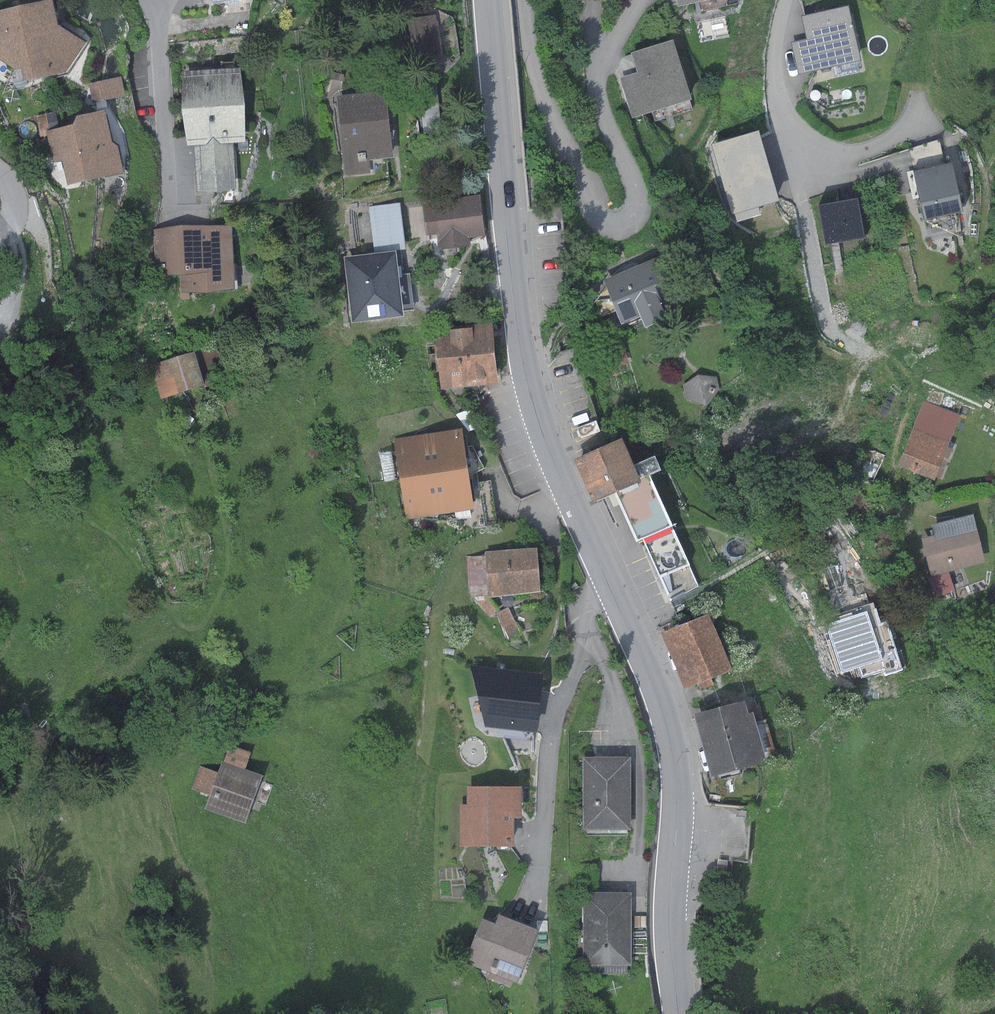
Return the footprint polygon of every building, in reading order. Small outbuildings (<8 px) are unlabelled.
[(0,11),(0,61),(13,69),(19,68),(22,81),(65,72),(84,41),(54,24),(49,0),(0,11)] [(858,60),(846,6),(801,16),(807,38),(790,42),(797,74),(858,60)] [(671,39),(630,53),(636,72),(619,77),(632,118),(652,111),(655,121),(693,109),(671,39)] [(239,68),(180,71),(185,146),(193,145),(196,191),(235,189),(232,143),(244,142),(239,68)] [(120,76),(88,84),(92,103),(124,95),(120,76)] [(385,91),(337,96),(345,176),(369,174),(368,160),(392,158),(385,91)] [(58,127),(44,131),(45,136),(51,162),(60,160),(66,185),(122,172),(116,145),(110,142),(103,109),(74,115),(71,124),(58,127)] [(40,137),(45,136),(44,131),(58,127),(55,112),(35,116),(40,137)] [(758,130),(711,144),(732,215),(735,214),(738,222),(762,215),(759,206),(779,201),(758,130)] [(914,145),(918,159),(957,148),(953,134),(914,145)] [(951,162),(913,170),(924,220),(962,212),(951,162)] [(479,195),(424,200),(427,235),(436,234),(438,249),(469,247),(468,238),(483,236),(479,195)] [(857,198),(817,205),(824,246),(864,239),(857,198)] [(231,226),(154,228),(155,274),(179,274),(179,290),(232,288),(231,226)] [(395,251),(342,257),(350,322),(402,316),(395,251)] [(660,255),(602,279),(622,326),(640,318),(643,327),(665,318),(661,309),(680,301),(660,255)] [(491,323),(434,328),(440,389),(496,384),(491,323)] [(193,352),(151,365),(161,398),(203,385),(193,352)] [(698,374),(683,385),(686,398),(706,406),(719,390),(716,377),(698,374)] [(960,414),(923,400),(897,466),(933,480),(935,477),(939,479),(952,449),(947,447),(960,414)] [(460,429),(393,439),(400,479),(467,469),(460,429)] [(619,438),(572,459),(592,502),(613,492),(639,481),(638,479),(648,475),(660,469),(653,455),(631,465),(619,438)] [(467,469),(400,479),(406,519),(473,509),(467,469)] [(639,481),(613,492),(636,542),(642,539),(670,600),(699,587),(699,586),(648,475),(638,479),(639,481)] [(935,535),(920,538),(929,575),(984,562),(972,513),(932,523),(935,535)] [(535,548),(485,552),(488,596),(539,592),(535,548)] [(875,604),(855,611),(861,629),(845,634),(860,679),(901,666),(886,620),(881,621),(875,604)] [(708,613),(660,632),(683,689),(730,670),(708,613)] [(541,672),(469,665),(484,726),(535,731),(541,672)] [(743,699),(692,714),(711,776),(765,760),(751,712),(747,714),(743,699)] [(250,752),(228,744),(218,773),(200,767),(191,789),(210,796),(205,810),(244,824),(261,775),(244,769),(250,752)] [(630,757),(581,757),(582,830),(630,830),(630,757)] [(519,786),(466,786),(466,805),(458,805),(459,847),(512,847),(512,818),(520,818),(519,786)] [(630,892),(582,892),(582,966),(631,966),(630,892)] [(537,930),(498,914),(494,924),(480,918),(463,962),(516,983),(537,930)]
